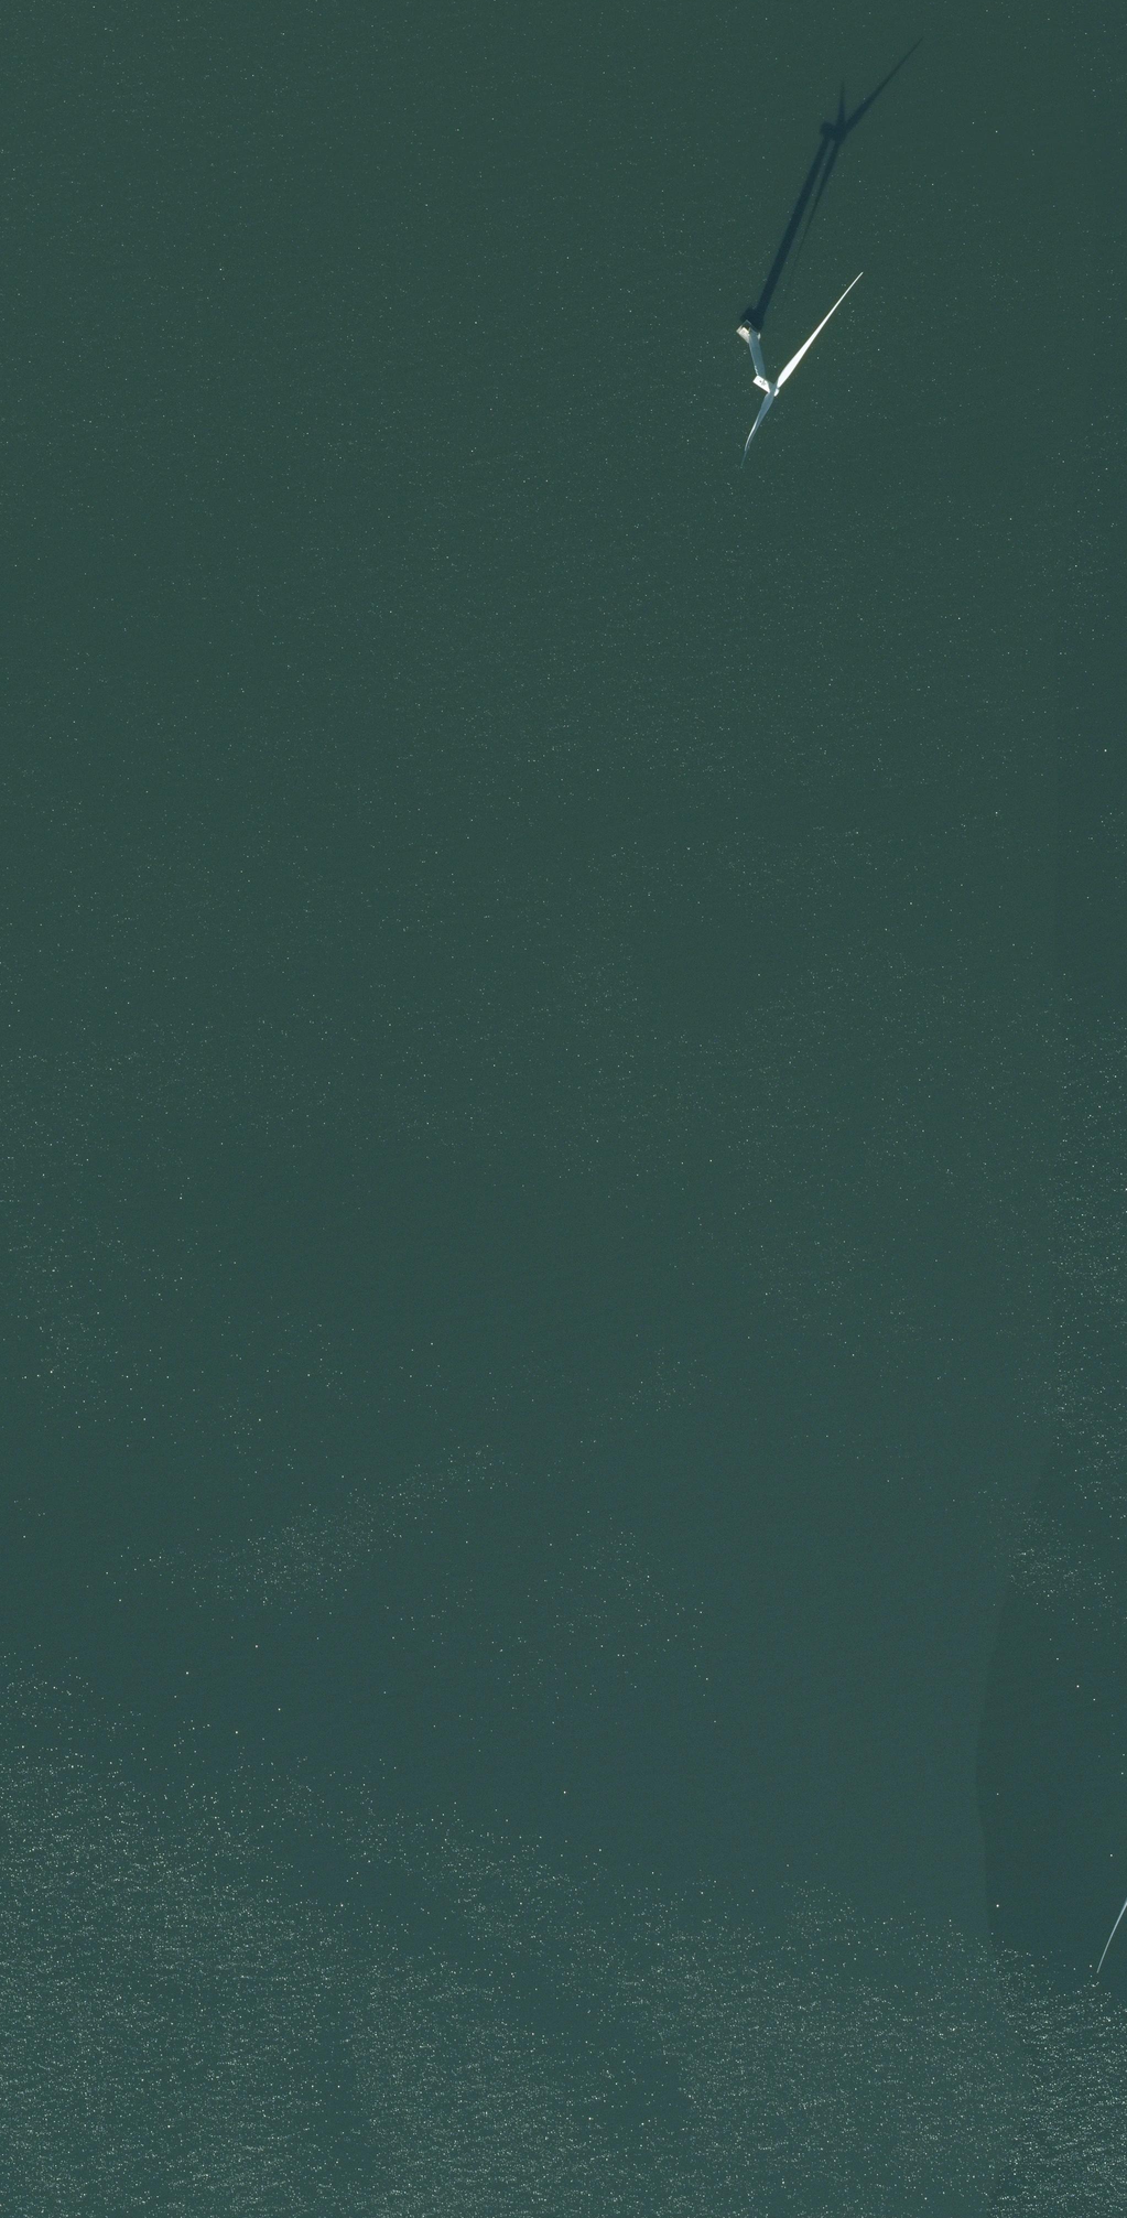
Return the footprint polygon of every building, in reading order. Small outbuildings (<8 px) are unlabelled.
[(749,331),(749,332),(749,334),(749,335),(750,336),(751,337),(753,338),(755,338),(756,337),(757,336),(758,335),(758,333),(758,332),(758,330),(757,329),(755,328),(754,328),(752,328),(751,328),(750,329),(749,331)]
